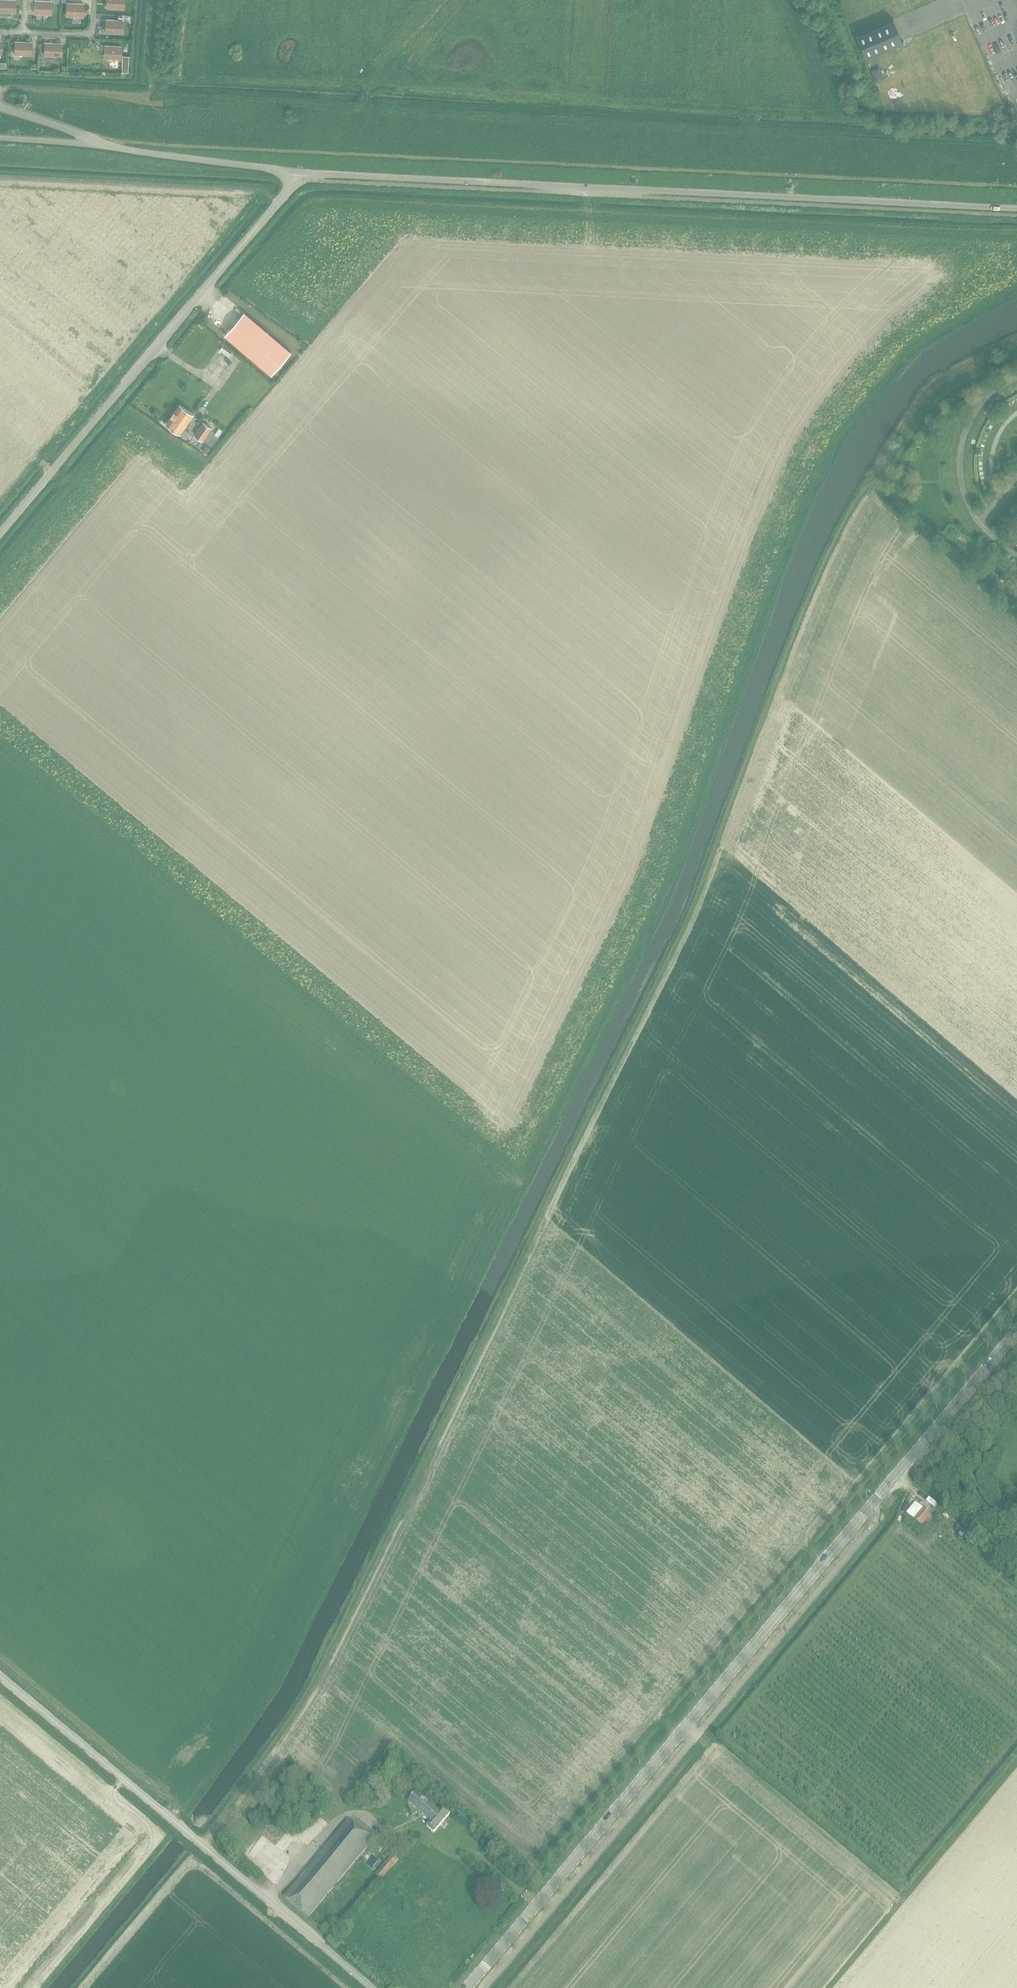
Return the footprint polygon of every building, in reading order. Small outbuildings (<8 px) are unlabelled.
[(10,12),(10,7),(15,7),(15,0),(0,0),(0,12),(10,12)] [(123,9),(124,0),(107,0),(107,3),(111,3),(111,8),(123,9)] [(39,13),(51,14),(52,1),(34,1),(34,8),(39,8),(39,13)] [(66,15),(78,16),(78,11),(83,11),(83,4),(66,3),(66,15)] [(857,34),(867,58),(903,42),(893,18),(857,34)] [(123,21),(106,20),(105,27),(110,27),(110,32),(122,33),(123,21)] [(19,54),(31,54),(32,42),(15,41),(14,49),(19,49),(19,54)] [(49,55),(61,56),(61,43),(44,43),(44,50),(49,50),(49,55)] [(121,59),(121,46),(104,45),(104,53),(109,53),(108,58),(121,59)] [(244,312),(225,334),(272,375),(291,352),(244,312)] [(194,414),(180,404),(166,422),(181,432),(194,414)] [(211,428),(203,422),(194,434),(202,440),(211,428)] [(206,445),(202,451),(207,454),(211,448),(206,445)] [(915,1502),(906,1513),(919,1523),(915,1527),(919,1530),(922,1526),(928,1531),(937,1520),(915,1502)] [(438,1812),(426,1802),(415,1792),(407,1801),(430,1821),(426,1826),(433,1832),(449,1814),(441,1808),(438,1812)] [(307,1917),(373,1840),(349,1820),(284,1897),(307,1917)] [(273,1840),(278,1846),(284,1841),(283,1840),(295,1830),(290,1825),(273,1840)] [(381,1880),(398,1860),(391,1855),(375,1874),(381,1880)]
